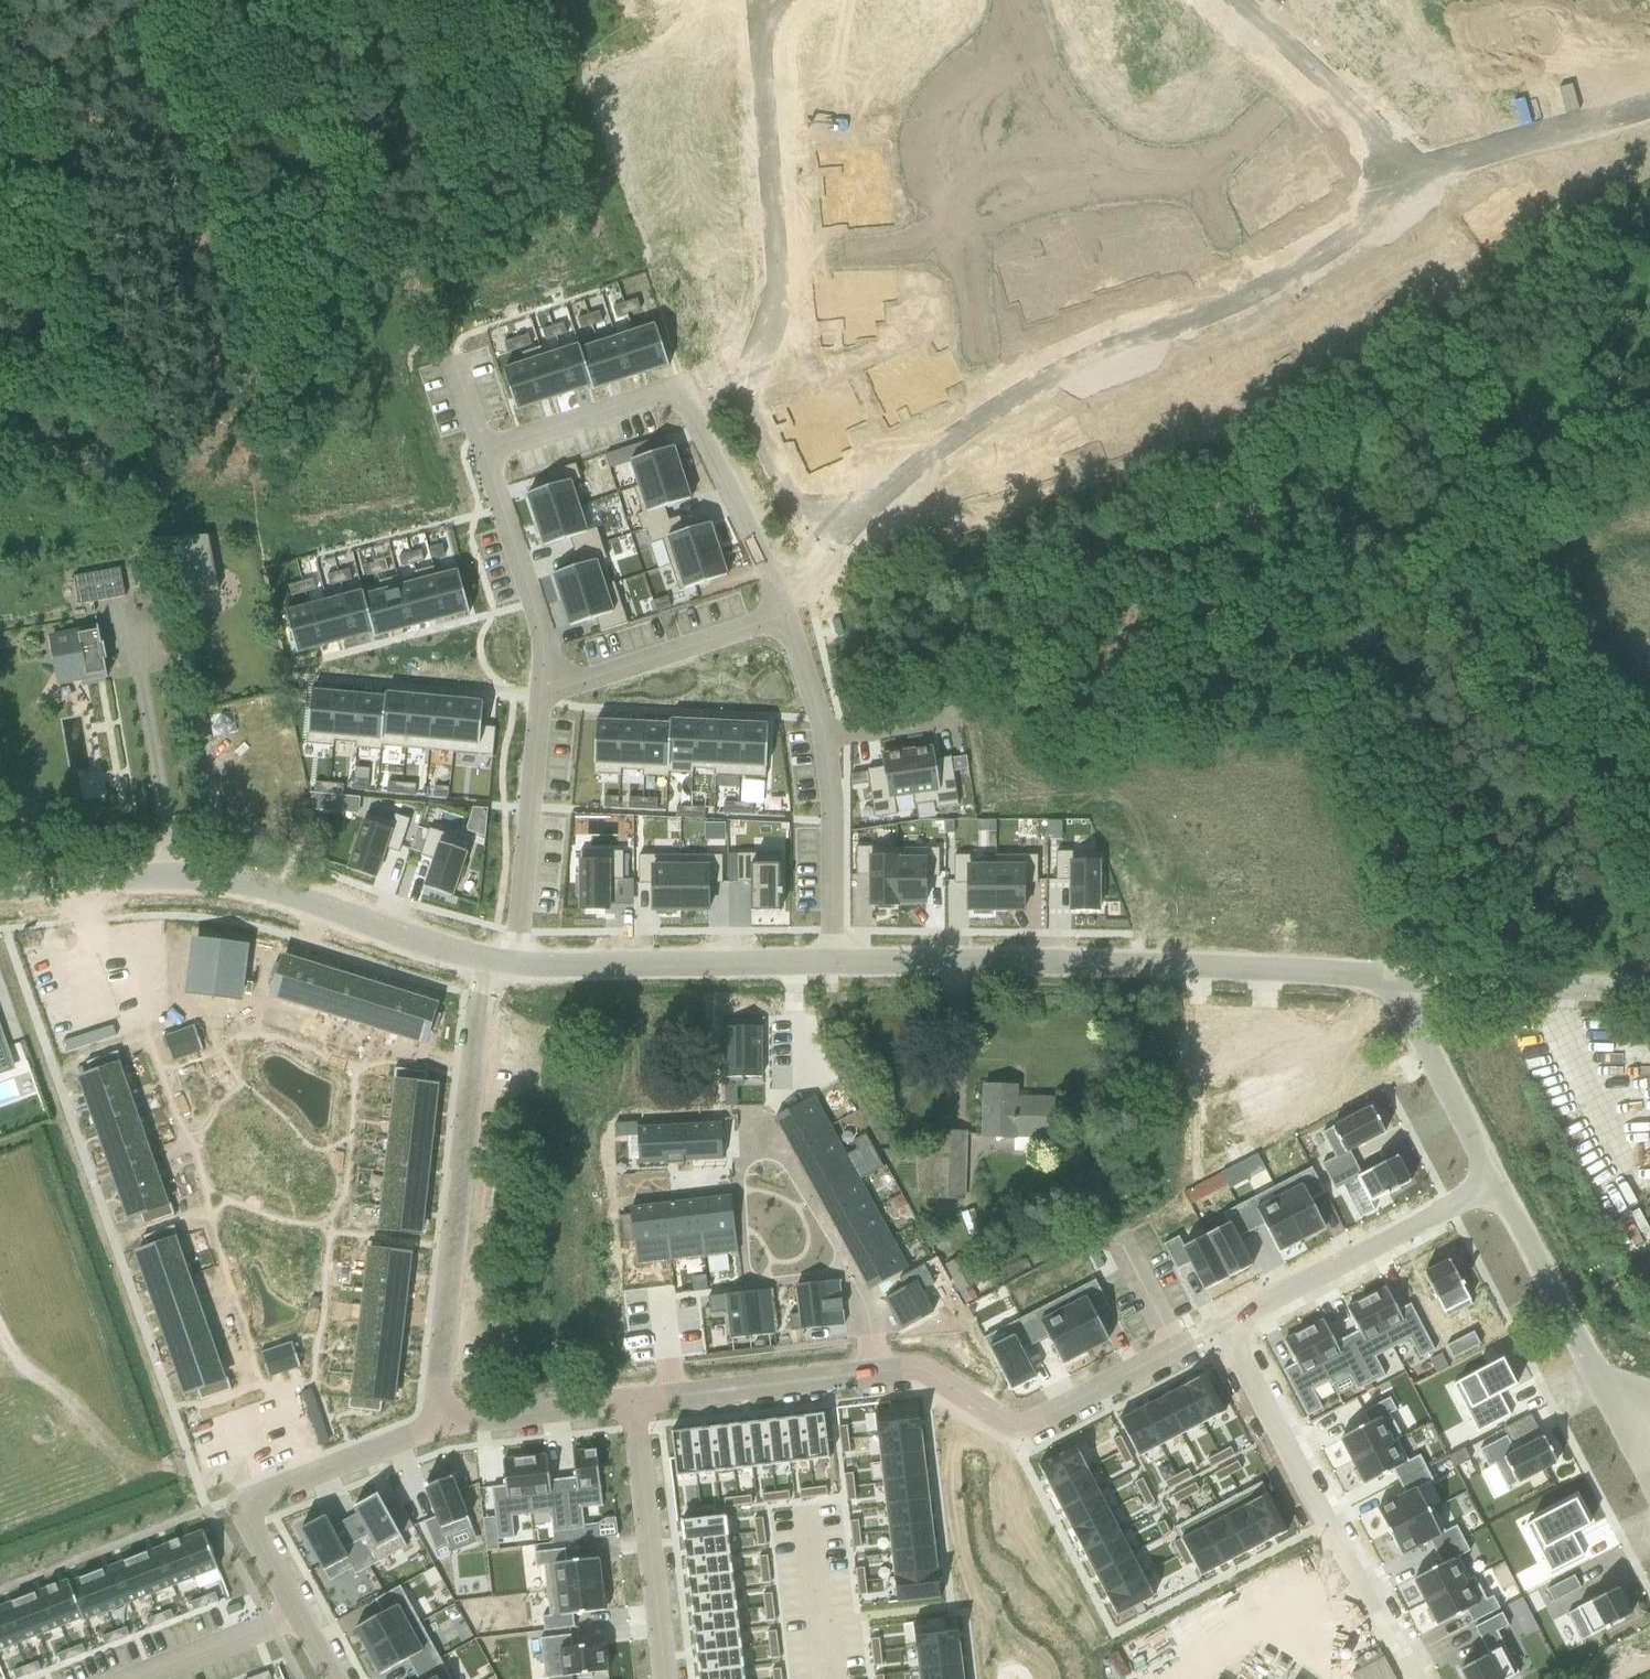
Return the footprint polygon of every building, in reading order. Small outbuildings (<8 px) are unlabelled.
[(637,299),(625,303),(629,314),(641,310),(637,299)] [(625,303),(613,307),(616,318),(629,314),(625,303)] [(599,312),(590,315),(594,325),(602,322),(599,312)] [(590,315),(578,319),(581,329),(594,325),(590,315)] [(654,321),(633,327),(648,373),(669,366),(654,321)] [(563,323),(555,326),(558,337),(567,334),(563,323)] [(555,326),(542,330),(545,341),(558,337),(555,326)] [(632,333),(617,338),(631,378),(648,373),(633,327),(630,328),(632,333)] [(615,333),(598,339),(613,384),(631,378),(617,338),(615,333)] [(528,335),(519,338),(523,348),(532,345),(528,335)] [(519,338),(504,343),(507,353),(523,348),(519,338)] [(598,339),(580,345),(595,390),(613,384),(598,339)] [(578,346),(563,351),(576,391),(591,387),(592,391),(595,390),(580,345),(578,346)] [(541,347),(524,353),(541,403),(558,397),(545,357),(544,357),(541,347)] [(563,351),(545,357),(558,397),(576,391),(563,351)] [(525,364),(503,371),(516,411),(541,403),(524,353),(521,354),(525,364)] [(637,445),(627,449),(631,461),(641,458),(637,445)] [(641,458),(631,461),(639,486),(634,488),(635,490),(682,475),(673,447),(641,458)] [(620,451),(606,456),(609,466),(623,462),(620,451)] [(602,457),(588,462),(591,472),(605,468),(602,457)] [(553,486),(527,495),(536,522),(579,508),(584,506),(575,481),(581,479),(576,464),(549,473),(553,486)] [(682,475),(635,490),(642,514),(637,515),(642,531),(680,519),(680,517),(669,521),(665,508),(690,500),(682,475)] [(579,508),(536,522),(544,547),(570,539),(575,553),(602,544),(597,528),(587,532),(579,508)] [(680,519),(642,531),(642,532),(646,530),(651,545),(663,541),(671,565),(718,550),(710,524),(684,532),(680,519)] [(638,521),(624,526),(627,536),(641,532),(638,521)] [(624,526),(610,530),(614,541),(627,536),(624,526)] [(208,529),(156,539),(166,599),(218,590),(208,529)] [(641,532),(627,536),(631,547),(645,542),(641,532)] [(627,536),(614,541),(617,551),(631,547),(627,536)] [(579,566),(553,575),(562,601),(615,584),(614,583),(609,584),(602,561),(607,559),(602,544),(575,553),(579,566)] [(442,545),(428,548),(431,559),(445,555),(442,545)] [(421,550),(408,554),(411,564),(424,561),(421,550)] [(718,550),(671,565),(679,592),(727,576),(718,550)] [(408,554),(399,556),(402,567),(411,564),(408,554)] [(385,560),(372,563),(375,574),(388,571),(385,560)] [(372,563),(363,566),(366,576),(375,574),(372,563)] [(434,567),(431,568),(444,619),(469,612),(457,566),(435,572),(434,567)] [(78,605),(125,597),(120,568),(73,577),(78,605)] [(431,568),(414,572),(415,577),(414,578),(426,624),(444,619),(431,568)] [(349,570),(336,573),(339,584),(352,580),(349,570)] [(336,573),(327,575),(330,586),(339,584),(336,573)] [(151,576),(140,577),(142,588),(152,586),(151,576)] [(398,576),(395,577),(408,628),(426,624),(414,578),(400,581),(398,576)] [(395,577),(378,582),(379,587),(378,587),(390,633),(408,628),(395,577)] [(313,579),(300,582),(303,593),(316,590),(313,579)] [(300,582),(288,586),(291,596),(303,593),(300,582)] [(615,584),(562,601),(570,627),(596,619),(600,632),(628,623),(615,584)] [(362,587),(359,588),(371,634),(373,633),(374,637),(390,633),(378,587),(363,591),(362,587)] [(359,588),(342,592),(343,597),(342,598),(353,638),(371,634),(359,588)] [(668,597),(654,602),(657,612),(671,608),(668,597)] [(342,598),(324,602),(335,643),(353,638),(342,598)] [(324,602),(306,607),(317,648),(335,643),(324,602)] [(649,603),(635,608),(639,618),(653,614),(649,603)] [(306,607),(286,612),(297,653),(317,648),(306,607)] [(103,644),(101,644),(98,626),(97,626),(98,632),(49,640),(50,642),(55,641),(59,662),(60,662),(62,658),(73,678),(105,672),(106,677),(107,677),(104,659),(105,659),(106,660),(107,659),(106,654),(103,654),(102,649),(105,649),(104,643),(102,643),(103,644)] [(311,691),(307,744),(333,746),(338,694),(311,691)] [(338,694),(333,746),(334,746),(335,741),(356,743),(356,748),(357,748),(361,696),(338,694)] [(361,696),(357,748),(381,751),(386,694),(385,694),(384,698),(361,696)] [(386,694),(381,751),(382,746),(405,749),(410,696),(386,694)] [(410,696),(405,749),(429,751),(433,698),(410,696)] [(433,698),(429,751),(452,753),(457,700),(433,698)] [(457,700),(452,753),(493,757),(495,728),(481,727),(483,703),(457,700)] [(646,724),(643,777),(667,778),(670,721),(669,721),(669,725),(646,724)] [(670,721),(667,778),(668,778),(669,773),(692,775),(694,722),(670,721)] [(596,722),(594,774),(620,775),(622,723),(596,722)] [(694,722),(692,775),(693,775),(693,769),(715,770),(715,776),(716,776),(718,723),(694,722)] [(622,723),(620,775),(621,776),(621,770),(643,771),(642,777),(643,777),(646,724),(622,723)] [(718,723),(716,776),(739,777),(742,724),(718,723)] [(742,724),(739,777),(766,778),(768,725),(742,724)] [(933,748),(907,752),(915,806),(935,803),(936,809),(950,807),(958,806),(953,772),(968,770),(966,757),(951,759),(951,758),(935,760),(933,748)] [(868,772),(850,775),(850,786),(869,783),(875,819),(897,815),(894,798),(913,795),(914,806),(915,806),(907,752),(881,755),(883,768),(867,770),(868,772)] [(354,779),(353,790),(367,791),(368,780),(354,779)] [(315,782),(314,793),(328,794),(329,791),(330,783),(315,782)] [(388,782),(387,793),(401,794),(402,783),(388,782)] [(329,791),(328,794),(343,796),(344,785),(330,783),(329,791)] [(402,783),(401,794),(415,796),(416,785),(402,783)] [(434,786),(433,797),(448,799),(449,788),(434,786)] [(449,790),(448,799),(460,800),(461,791),(449,790)] [(329,796),(317,795),(316,809),(328,810),(329,796)] [(606,797),(606,808),(620,809),(620,798),(606,797)] [(627,799),(627,809),(642,809),(642,798),(627,798),(627,799)] [(642,798),(642,809),(656,810),(656,799),(642,798)] [(724,802),(723,813),(738,814),(738,803),(724,802)] [(738,803),(738,814),(752,815),(753,804),(738,803)] [(677,807),(677,818),(690,819),(690,808),(677,807)] [(473,808),(471,813),(472,813),(487,818),(488,809),(473,808)] [(690,808),(690,819),(706,819),(706,808),(690,808)] [(354,853),(349,868),(376,877),(385,849),(399,853),(410,819),(395,814),(393,821),(367,813),(359,838),(356,837),(351,852),(354,853)] [(418,827),(410,850),(421,854),(421,856),(434,860),(425,888),(452,897),(457,882),(459,883),(464,868),(462,867),(470,842),(429,829),(429,831),(418,827)] [(856,847),(856,876),(870,876),(870,905),(876,905),(876,908),(892,908),(893,905),(899,905),(899,904),(899,849),(899,847),(856,847)] [(939,849),(899,849),(899,904),(925,904),(925,877),(939,877),(939,849)] [(577,878),(577,894),(580,894),(580,900),(580,910),(609,910),(609,880),(623,880),(623,852),(580,851),(580,878),(577,878)] [(1099,852),(1056,852),(1056,881),(1070,881),(1070,910),(1099,910),(1099,895),(1102,895),(1102,879),(1099,879),(1099,852)] [(780,854),(737,854),(737,883),(751,883),(751,912),(780,912),(780,854)] [(682,856),(639,856),(639,884),(653,884),(653,911),(682,911),(682,856)] [(722,856),(682,856),(682,911),(708,911),(708,884),(722,884),(722,856)] [(970,856),(954,856),(954,884),(968,884),(968,911),(974,911),(974,914),(991,914),(991,911),(997,911),(997,856),(995,856),(995,861),(970,861),(970,856)] [(1038,856),(997,856),(997,911),(1023,911),(1023,884),(1038,884),(1038,856)] [(195,942),(189,992),(240,998),(246,948),(195,942)] [(289,959),(277,997),(312,1008),(323,970),(289,959)] [(281,983),(286,967),(284,966),(274,963),(269,979),(281,983)] [(323,970),(312,1008),(332,1014),(344,976),(323,970)] [(344,976),(332,1014),(348,1019),(360,981),(344,976)] [(360,981),(348,1019),(365,1024),(377,986),(360,981)] [(377,986),(365,1024),(385,1030),(397,993),(377,986)] [(397,993),(385,1030),(419,1041),(431,1003),(397,993)] [(436,1031),(441,1015),(430,1012),(429,1012),(424,1028),(427,1029),(436,1032),(436,1031)] [(194,1027),(162,1039),(171,1063),(203,1052),(194,1027)] [(761,1027),(725,1028),(726,1078),(762,1078),(761,1027)] [(1508,1029),(1507,1052),(1549,1053),(1550,1031),(1508,1029)] [(7,1071),(8,1072),(11,1071),(0,1039),(0,1073),(7,1071)] [(122,1064),(118,1051),(86,1062),(89,1072),(90,1074),(118,1064),(118,1065),(119,1065),(122,1064)] [(118,1065),(80,1078),(88,1099),(125,1086),(118,1065)] [(426,1084),(427,1072),(394,1068),(393,1081),(397,1082),(397,1081),(426,1084)] [(397,1082),(395,1104),(434,1108),(437,1086),(426,1084),(397,1081),(397,1082)] [(125,1086),(88,1099),(93,1116),(131,1102),(125,1086)] [(1015,1098),(1016,1087),(985,1087),(983,1140),(1017,1141),(1018,1138),(1058,1139),(1059,1100),(1015,1098)] [(813,1096),(775,1118),(791,1147),(830,1126),(813,1096)] [(131,1102),(93,1116),(99,1132),(136,1119),(131,1102)] [(395,1104),(393,1121),(432,1125),(434,1108),(395,1104)] [(1335,1158),(1321,1165),(1328,1177),(1355,1163),(1349,1151),(1385,1133),(1383,1129),(1386,1127),(1380,1116),(1376,1118),(1374,1113),(1373,1113),(1371,1108),(1362,1113),(1362,1112),(1322,1133),(1335,1158)] [(136,1119),(99,1132),(105,1148),(142,1135),(136,1119)] [(393,1121),(391,1138),(430,1142),(432,1125),(393,1121)] [(637,1122),(615,1124),(615,1134),(616,1137),(627,1136),(638,1136),(637,1128),(637,1127),(637,1122)] [(721,1124),(681,1126),(682,1164),(684,1164),(684,1161),(723,1160),(721,1124)] [(681,1126),(637,1128),(638,1136),(639,1164),(654,1163),(666,1162),(666,1165),(682,1164),(681,1126)] [(830,1126),(791,1147),(808,1178),(857,1150),(857,1149),(846,1155),(830,1126)] [(1233,1126),(1193,1128),(1195,1199),(1235,1197),(1233,1126)] [(966,1201),(968,1132),(938,1131),(938,1158),(919,1158),(918,1199),(966,1201)] [(865,1134),(852,1142),(857,1149),(857,1150),(870,1143),(865,1134)] [(142,1135),(105,1148),(110,1164),(148,1151),(142,1135)] [(391,1138),(389,1155),(428,1160),(430,1142),(391,1138)] [(857,1150),(808,1178),(816,1173),(828,1196),(883,1166),(870,1143),(857,1150)] [(148,1151),(110,1164),(116,1180),(153,1167),(148,1151)] [(389,1155),(387,1172),(426,1177),(428,1160),(389,1155)] [(1355,1163),(1328,1177),(1335,1190),(1357,1179),(1370,1203),(1384,1196),(1385,1197),(1389,1196),(1388,1195),(1400,1189),(1399,1188),(1410,1182),(1402,1166),(1401,1166),(1396,1158),(1392,1160),(1392,1159),(1361,1175),(1355,1163)] [(829,1196),(820,1200),(837,1230),(875,1209),(860,1181),(883,1167),(883,1166),(828,1196),(829,1196)] [(153,1167),(116,1180),(122,1197),(159,1184),(153,1167)] [(1311,1168),(1274,1187),(1302,1240),(1325,1228),(1311,1201),(1325,1194),(1311,1168)] [(387,1172),(385,1189),(425,1194),(426,1177),(387,1172)] [(159,1184),(122,1197),(129,1218),(167,1205),(159,1184)] [(1248,1200),(1237,1206),(1251,1232),(1264,1225),(1276,1248),(1278,1252),(1286,1248),(1287,1248),(1302,1240),(1274,1187),(1248,1200)] [(385,1189),(383,1207),(423,1211),(425,1194),(385,1189)] [(731,1196),(696,1201),(703,1257),(738,1253),(731,1196)] [(696,1200),(663,1205),(670,1261),(703,1257),(696,1200)] [(175,1216),(171,1203),(167,1205),(139,1215),(140,1218),(143,1227),(169,1218),(175,1216)] [(663,1205),(630,1209),(631,1215),(632,1228),(637,1265),(670,1261),(663,1205)] [(1228,1224),(1206,1235),(1228,1278),(1252,1266),(1237,1239),(1251,1232),(1237,1206),(1223,1214),(1228,1224)] [(383,1207),(381,1229),(420,1233),(423,1211),(383,1207)] [(875,1209),(837,1230),(853,1259),(891,1238),(875,1209)] [(631,1215),(620,1216),(621,1220),(622,1229),(631,1228),(632,1228),(631,1215)] [(179,1238),(174,1226),(170,1227),(143,1237),(146,1247),(147,1249),(174,1239),(175,1240),(179,1238)] [(1178,1237),(1163,1245),(1177,1271),(1190,1263),(1205,1291),(1228,1278),(1206,1235),(1184,1247),(1178,1237)] [(891,1238),(853,1259),(869,1290),(908,1268),(891,1238)] [(174,1240),(137,1253),(144,1274),(182,1261),(174,1240)] [(370,1250),(368,1272),(407,1277),(410,1254),(370,1250)] [(963,1257),(947,1266),(960,1291),(976,1283),(963,1257)] [(182,1261),(144,1274),(150,1290),(188,1277),(182,1261)] [(1433,1270),(1424,1274),(1426,1279),(1446,1319),(1472,1305),(1462,1287),(1464,1286),(1462,1282),(1462,1283),(1456,1271),(1454,1272),(1449,1261),(1432,1269),(1433,1270)] [(904,1288),(884,1299),(901,1330),(933,1313),(923,1295),(921,1291),(934,1284),(924,1265),(899,1278),(904,1288)] [(368,1272),(366,1289),(405,1294),(407,1277),(368,1272)] [(188,1277),(150,1290),(156,1306),(193,1293),(188,1277)] [(1095,1280),(1058,1299),(1086,1353),(1100,1345),(1100,1344),(1108,1340),(1106,1336),(1107,1336),(1095,1313),(1109,1306),(1095,1280)] [(799,1314),(789,1315),(791,1331),(801,1330),(844,1325),(843,1312),(843,1310),(842,1310),(841,1301),(842,1301),(842,1299),(841,1299),(839,1281),(800,1286),(796,1287),(796,1290),(799,1314)] [(1386,1288),(1366,1299),(1393,1349),(1409,1340),(1419,1359),(1434,1351),(1410,1304),(1397,1311),(1386,1288)] [(366,1289),(364,1306),(403,1311),(405,1294),(366,1289)] [(770,1290),(708,1297),(710,1314),(728,1312),(731,1339),(775,1334),(770,1290)] [(193,1293),(156,1306),(161,1323),(199,1310),(193,1293)] [(1058,1299),(1021,1318),(1035,1344),(1048,1338),(1062,1365),(1086,1353),(1058,1299)] [(1366,1299),(1346,1309),(1358,1331),(1347,1337),(1371,1384),(1385,1376),(1375,1358),(1393,1349),(1366,1299)] [(364,1306),(362,1323),(401,1328),(403,1311),(364,1306)] [(199,1310),(161,1323),(167,1339),(205,1326),(199,1310)] [(1021,1318),(983,1338),(1011,1391),(1036,1379),(1021,1351),(1035,1344),(1021,1318)] [(1323,1321),(1304,1331),(1332,1386),(1349,1377),(1356,1391),(1371,1384),(1347,1337),(1335,1343),(1323,1321)] [(362,1323),(360,1341),(399,1345),(401,1328),(362,1323)] [(205,1326),(167,1339),(174,1359),(212,1346),(205,1326)] [(1295,1364),(1283,1370),(1307,1417),(1322,1409),(1313,1390),(1329,1382),(1331,1387),(1332,1386),(1304,1331),(1284,1342),(1295,1364)] [(1473,1332),(1446,1346),(1452,1359),(1480,1345),(1473,1332)] [(360,1341),(358,1358),(397,1362),(399,1345),(360,1341)] [(292,1344),(261,1355),(269,1380),(301,1369),(292,1344)] [(212,1346),(174,1359),(180,1375),(217,1362),(212,1346)] [(358,1358),(356,1375),(395,1379),(397,1362),(358,1358)] [(1502,1359),(1452,1385),(1477,1433),(1510,1416),(1499,1395),(1516,1386),(1502,1359)] [(217,1362),(180,1375),(186,1393),(223,1380),(217,1362)] [(356,1375),(353,1397),(393,1402),(395,1379),(356,1375)] [(1205,1375),(1183,1386),(1203,1424),(1225,1413),(1205,1375)] [(200,1401),(232,1390),(227,1378),(223,1379),(223,1380),(196,1389),(200,1401)] [(1183,1386),(1162,1397),(1182,1435),(1203,1424),(1183,1386)] [(381,1413),(382,1401),(353,1397),(349,1396),(347,1410),(381,1413)] [(1162,1397),(1141,1408),(1160,1446),(1182,1435),(1162,1397)] [(1345,1437),(1341,1439),(1345,1448),(1344,1448),(1352,1462),(1401,1436),(1390,1414),(1396,1411),(1390,1398),(1362,1412),(1368,1424),(1345,1436),(1345,1437)] [(918,1406),(875,1411),(878,1436),(920,1431),(921,1431),(918,1406)] [(1141,1408),(1119,1420),(1138,1458),(1160,1446),(1141,1408)] [(824,1414),(804,1416),(809,1461),(829,1459),(824,1414)] [(804,1416),(785,1419),(791,1463),(809,1461),(804,1416)] [(785,1419),(766,1421),(772,1466),(791,1463),(785,1419)] [(766,1421),(748,1423),(753,1468),(772,1466),(766,1421)] [(748,1423),(729,1425),(734,1470),(753,1468),(748,1423)] [(729,1425),(710,1428),(715,1472),(734,1470),(729,1425)] [(847,1426),(838,1427),(840,1440),(849,1439),(847,1426)] [(710,1428),(691,1430),(696,1475),(715,1472),(710,1428)] [(691,1430),(671,1432),(676,1477),(696,1475),(691,1430)] [(920,1431),(878,1436),(881,1459),(923,1454),(920,1431)] [(1401,1436),(1352,1462),(1356,1470),(1352,1472),(1358,1484),(1362,1482),(1364,1486),(1393,1471),(1399,1483),(1426,1468),(1419,1455),(1408,1461),(1397,1440),(1402,1438),(1401,1436)] [(1506,1436),(1479,1450),(1488,1468),(1494,1465),(1507,1489),(1547,1468),(1547,1467),(1556,1463),(1553,1458),(1554,1458),(1553,1457),(1557,1455),(1549,1439),(1545,1441),(1543,1438),(1515,1452),(1506,1436)] [(1120,1437),(1112,1441),(1118,1453),(1126,1449),(1120,1437)] [(849,1439),(840,1440),(841,1454),(850,1453),(849,1439)] [(1076,1447),(1038,1466),(1050,1488),(1087,1469),(1076,1447)] [(1230,1448),(1218,1454),(1222,1462),(1234,1456),(1230,1448)] [(1464,1448),(1448,1456),(1455,1468),(1470,1460),(1464,1448)] [(1126,1449),(1118,1453),(1124,1465),(1132,1460),(1126,1449)] [(575,1478),(563,1479),(569,1531),(585,1529),(582,1509),(603,1506),(596,1450),(573,1453),(575,1478)] [(923,1454),(881,1459),(884,1483),(926,1478),(923,1454)] [(1218,1454),(1206,1460),(1210,1468),(1222,1462),(1218,1454)] [(547,1456),(525,1458),(531,1515),(550,1512),(553,1533),(569,1531),(563,1479),(550,1481),(547,1456)] [(506,1486),(491,1487),(498,1540),(515,1538),(512,1517),(531,1515),(525,1458),(503,1461),(506,1486)] [(1237,1462),(1226,1468),(1230,1476),(1241,1470),(1237,1462)] [(1226,1468),(1213,1474),(1217,1482),(1230,1476),(1226,1468)] [(1382,1507),(1377,1509),(1382,1519),(1387,1530),(1386,1531),(1388,1533),(1433,1509),(1433,1508),(1428,1511),(1417,1490),(1433,1482),(1426,1468),(1399,1483),(1405,1494),(1381,1506),(1382,1507)] [(1087,1469),(1050,1488),(1061,1509),(1098,1490),(1087,1469)] [(1188,1470),(1176,1476),(1180,1484),(1192,1478),(1188,1470)] [(853,1473),(844,1474),(845,1488),(854,1487),(853,1473)] [(1176,1476),(1164,1482),(1168,1490),(1180,1484),(1176,1476)] [(436,1517),(424,1522),(435,1551),(449,1545),(447,1538),(472,1528),(456,1487),(455,1487),(452,1478),(447,1479),(446,1479),(441,1481),(440,1480),(428,1484),(424,1485),(436,1517)] [(926,1478),(884,1483),(887,1507),(929,1502),(926,1478)] [(1142,1479),(1134,1483),(1140,1495),(1148,1491),(1142,1479)] [(1261,1483),(1239,1494),(1265,1543),(1287,1532),(1261,1483)] [(1195,1484),(1183,1490),(1187,1498),(1199,1492),(1195,1484)] [(826,1487),(813,1488),(814,1497),(827,1496),(826,1487)] [(854,1487),(845,1488),(847,1501),(856,1500),(854,1487)] [(813,1488),(799,1490),(800,1499),(814,1497),(813,1488)] [(1098,1490),(1061,1509),(1072,1530),(1109,1511),(1098,1490)] [(1183,1490),(1171,1496),(1175,1504),(1187,1498),(1183,1490)] [(788,1491),(775,1493),(776,1502),(789,1500),(788,1491)] [(1148,1491),(1140,1495),(1146,1507),(1154,1503),(1148,1491)] [(775,1493),(762,1495),(763,1503),(776,1502),(775,1493)] [(378,1494),(354,1507),(357,1514),(369,1534),(356,1542),(370,1567),(407,1547),(378,1494)] [(1239,1494),(1218,1505),(1244,1554),(1265,1543),(1239,1494)] [(751,1496),(737,1497),(738,1506),(752,1505),(751,1502),(751,1496)] [(737,1497),(724,1499),(725,1508),(738,1506),(737,1497)] [(1575,1499),(1525,1525),(1550,1573),(1583,1556),(1572,1535),(1589,1526),(1575,1499)] [(929,1502),(887,1507),(889,1530),(932,1525),(929,1502)] [(1218,1505),(1197,1516),(1223,1565),(1244,1554),(1218,1505)] [(714,1508),(701,1510),(702,1519),(715,1517),(714,1508)] [(1433,1509),(1388,1533),(1389,1535),(1390,1535),(1393,1541),(1389,1543),(1395,1554),(1399,1552),(1401,1556),(1429,1541),(1435,1553),(1463,1539),(1456,1526),(1445,1532),(1433,1509)] [(701,1510),(687,1511),(688,1520),(702,1519),(701,1510)] [(1109,1511),(1072,1530),(1083,1552),(1120,1532),(1109,1511)] [(324,1516),(300,1529),(329,1582),(352,1569),(355,1575),(370,1567),(356,1542),(343,1549),(331,1528),(324,1516)] [(688,1520),(681,1521),(683,1541),(728,1536),(726,1516),(688,1520)] [(1197,1516),(1175,1528),(1184,1545),(1200,1577),(1223,1565),(1197,1516)] [(763,1518),(754,1519),(755,1532),(764,1531),(763,1518)] [(858,1521),(849,1522),(851,1535),(860,1534),(858,1521)] [(1164,1521),(1156,1525),(1162,1537),(1170,1533),(1164,1521)] [(932,1525),(889,1530),(892,1554),(934,1549),(932,1525)] [(203,1531),(180,1540),(195,1577),(218,1568),(203,1531)] [(764,1531),(755,1532),(757,1546),(766,1545),(764,1531)] [(1120,1532),(1083,1552),(1094,1573),(1131,1553),(1120,1532)] [(860,1534),(851,1535),(852,1548),(861,1547),(860,1534)] [(728,1536),(683,1541),(685,1560),(730,1555),(728,1536)] [(1181,1539),(1173,1544),(1179,1555),(1187,1551),(1181,1539)] [(1419,1578),(1414,1580),(1418,1589),(1425,1603),(1474,1577),(1474,1576),(1469,1579),(1458,1558),(1469,1552),(1463,1539),(1435,1553),(1441,1565),(1418,1577),(1419,1578)] [(180,1540),(158,1548),(173,1586),(195,1577),(180,1540)] [(158,1548),(136,1557),(150,1594),(173,1586),(158,1548)] [(565,1549),(535,1553),(536,1567),(544,1566),(547,1591),(558,1590),(602,1584),(600,1569),(599,1569),(598,1559),(593,1560),(593,1559),(567,1562),(565,1549)] [(934,1549),(892,1554),(895,1578),(937,1573),(934,1549)] [(1187,1551),(1179,1555),(1185,1567),(1193,1563),(1187,1551)] [(1131,1553),(1094,1573),(1105,1594),(1142,1574),(1131,1553)] [(730,1555),(685,1560),(688,1579),(732,1573),(730,1555)] [(767,1556),(758,1557),(760,1570),(769,1569),(767,1556)] [(136,1557),(113,1565),(128,1603),(150,1594),(136,1557)] [(113,1565),(91,1574),(106,1612),(128,1603),(113,1565)] [(864,1568),(855,1569),(857,1582),(866,1581),(864,1568)] [(769,1569),(760,1570),(761,1584),(770,1583),(769,1569)] [(732,1573),(688,1579),(690,1598),(735,1592),(732,1573)] [(895,1578),(897,1603),(941,1597),(938,1573),(937,1573),(895,1578)] [(69,1580),(68,1580),(84,1621),(106,1612),(91,1574),(70,1583),(69,1580)] [(1142,1574),(1105,1594),(1116,1616),(1154,1596),(1142,1574)] [(1574,1576),(1546,1590),(1553,1603),(1580,1589),(1574,1576)] [(1474,1577),(1425,1603),(1429,1611),(1425,1613),(1432,1625),(1435,1623),(1437,1627),(1466,1612),(1472,1623),(1499,1609),(1493,1596),(1486,1600),(1474,1577)] [(68,1580),(46,1589),(61,1627),(82,1619),(83,1621),(84,1621),(68,1580)] [(866,1581),(857,1582),(858,1595),(867,1594),(866,1581)] [(550,1616),(542,1617),(544,1631),(575,1628),(573,1615),(605,1611),(604,1606),(609,1606),(607,1593),(603,1594),(602,1584),(558,1590),(547,1591),(550,1616)] [(382,1613),(355,1628),(368,1651),(420,1623),(400,1586),(375,1600),(382,1613)] [(46,1589),(23,1598),(38,1636),(61,1627),(46,1589)] [(1611,1591),(1567,1614),(1581,1641),(1605,1629),(1606,1631),(1609,1629),(1608,1627),(1612,1625),(1612,1626),(1624,1620),(1623,1619),(1631,1616),(1621,1598),(1616,1589),(1612,1592),(1611,1591)] [(735,1592),(690,1598),(692,1616),(737,1611),(735,1592)] [(215,1593),(203,1597),(206,1606),(218,1601),(215,1593)] [(772,1594),(763,1595),(764,1608),(773,1607),(772,1594)] [(203,1597),(190,1603),(193,1611),(206,1606),(203,1597)] [(23,1598),(1,1606),(16,1644),(38,1636),(23,1598)] [(0,1607),(0,1650),(16,1644),(1,1606),(0,1607)] [(773,1607),(764,1608),(766,1621),(775,1620),(773,1607)] [(170,1610),(158,1615),(162,1623),(174,1618),(170,1610)] [(737,1611),(692,1616),(694,1635),(739,1630),(737,1611)] [(1461,1670),(1465,1678),(1509,1678),(1519,1674),(1497,1632),(1508,1626),(1501,1613),(1474,1628),(1488,1655),(1465,1667),(1465,1668),(1461,1670)] [(158,1615),(146,1620),(149,1628),(162,1623),(158,1615)] [(956,1618),(913,1623),(916,1648),(959,1642),(956,1618)] [(420,1623),(368,1651),(376,1666),(381,1674),(385,1671),(385,1672),(408,1660),(415,1673),(440,1659),(437,1653),(420,1623)] [(126,1627),(114,1632),(117,1641),(129,1636),(126,1627)] [(739,1630),(694,1635),(697,1654),(741,1649),(739,1630)] [(776,1631),(767,1632),(769,1645),(778,1644),(776,1631)] [(114,1632),(101,1637),(105,1646),(117,1641),(114,1632)] [(540,1638),(545,1678),(579,1675),(579,1678),(582,1678),(592,1678),(592,1673),(608,1672),(606,1655),(605,1655),(604,1645),(598,1646),(598,1645),(572,1648),(571,1635),(540,1638)] [(879,1639),(870,1640),(872,1653),(881,1652),(879,1639)] [(959,1642),(917,1647),(919,1671),(962,1666),(959,1642)] [(778,1644),(769,1645),(770,1659),(779,1658),(778,1644)] [(82,1645),(69,1650),(72,1658),(85,1653),(82,1645)] [(741,1649),(697,1654),(699,1673),(744,1668),(741,1649)] [(69,1650),(57,1654),(60,1663),(72,1658),(69,1650)] [(881,1652),(872,1653),(873,1666),(882,1665),(881,1652)] [(440,1659),(415,1673),(418,1678),(451,1678),(440,1659)] [(37,1662),(25,1667),(28,1675),(41,1670),(37,1662)] [(919,1671),(920,1678),(963,1678),(962,1666),(919,1671)] [(13,1671),(16,1678),(18,1678),(28,1675),(25,1667),(13,1671)] [(699,1673),(700,1678),(745,1678),(744,1668),(699,1673)] [(772,1670),(773,1678),(782,1678),(781,1669),(772,1670)]
